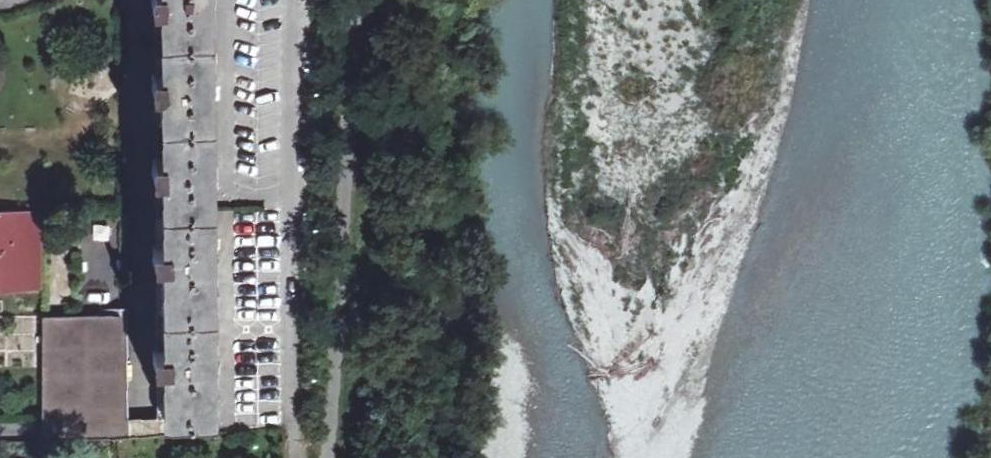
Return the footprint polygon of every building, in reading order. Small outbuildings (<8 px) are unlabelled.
[(153,209),(211,208),(210,160),(208,71),(207,0),(151,0),(153,209)] [(156,417),(214,415),(213,383),(213,351),(211,255),(211,229),(211,208),(153,209),(155,314),(156,417)] [(0,210),(0,288),(27,285),(20,210),(0,210)] [(76,314),(41,315),(41,423),(41,431),(126,429),(126,314),(76,314)] [(214,415),(156,417),(157,434),(214,431),(214,415)]
